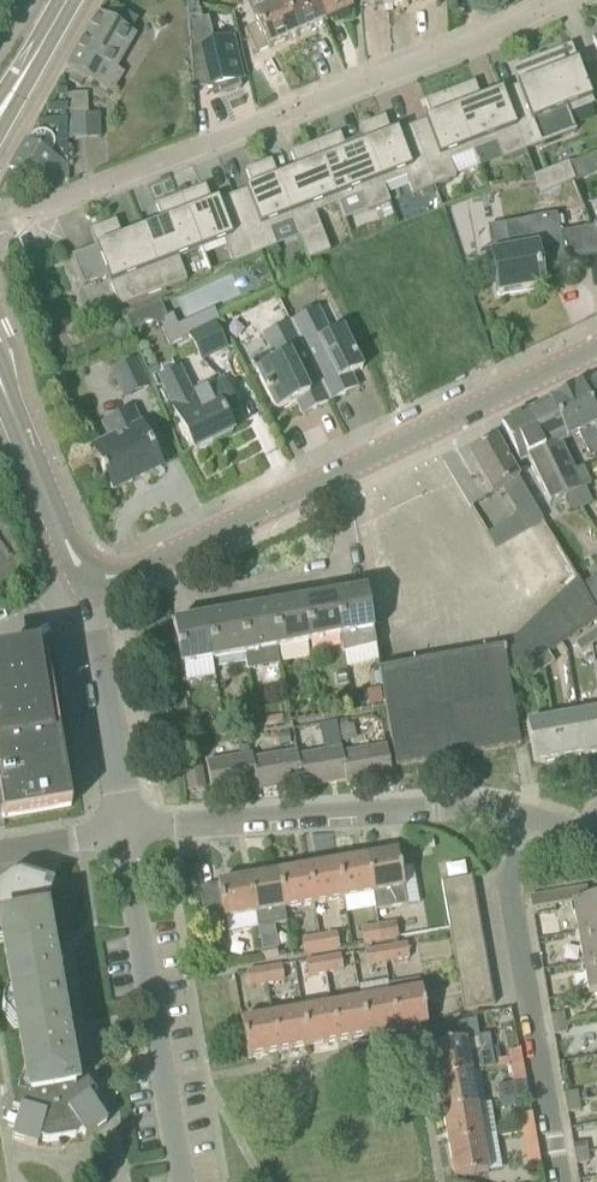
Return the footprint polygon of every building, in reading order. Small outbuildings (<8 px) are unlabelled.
[(245,30),(256,55),(269,49),(304,33),(303,28),(292,29),(284,0),(282,1),(282,0),(265,0),(268,8),(253,14),(258,25),(245,30)] [(304,33),(325,24),(313,0),(282,0),(282,1),(284,0),(292,29),(303,28),(304,33)] [(325,24),(352,11),(347,0),(313,0),(325,24)] [(110,69),(130,35),(138,20),(113,6),(105,20),(98,16),(68,68),(112,94),(122,76),(110,69)] [(188,12),(194,90),(212,89),(214,96),(218,94),(217,92),(224,89),(225,94),(239,88),(240,90),(242,89),(239,82),(242,81),(232,40),(214,44),(208,19),(204,20),(201,9),(188,12)] [(570,115),(594,106),(571,46),(511,69),(518,88),(503,94),(502,92),(501,92),(524,153),(577,133),(570,115)] [(475,83),(450,93),(471,147),(480,171),(524,153),(501,92),(500,92),(500,94),(481,101),(475,83)] [(89,114),(88,93),(66,94),(68,139),(73,139),(72,115),(89,114)] [(447,156),(471,147),(450,93),(425,102),(432,120),(427,122),(427,121),(425,121),(426,123),(412,128),(435,188),(456,180),(447,156)] [(380,182),(381,181),(404,172),(413,196),(435,188),(412,128),(398,133),(397,132),(396,132),(396,134),(392,136),(385,118),(359,128),(366,146),(380,182)] [(26,142),(9,171),(42,190),(46,185),(53,189),(67,166),(50,156),(52,152),(54,146),(53,141),(50,136),(45,133),(40,133),(35,135),(31,139),(28,143),(26,142)] [(315,145),(336,199),(338,204),(360,195),(367,214),(380,209),(388,206),(391,205),(381,181),(380,182),(366,146),(347,153),(340,135),(315,145)] [(329,251),(322,231),(313,208),(336,199),(315,145),(291,154),(297,172),(278,180),(276,180),(299,240),(307,259),(329,251)] [(246,192),(232,197),(255,257),(299,240),(276,180),(278,180),(271,162),(246,172),(253,189),(248,191),(247,190),(246,190),(246,192)] [(568,165),(534,178),(540,194),(575,181),(568,165)] [(534,181),(530,169),(523,171),(520,178),(522,185),(534,181)] [(234,265),(255,257),(232,197),(219,203),(218,201),(216,202),(217,203),(212,205),(205,187),(181,197),(201,250),(225,241),(234,265)] [(201,250),(181,197),(156,206),(163,224),(144,231),(143,230),(142,230),(166,291),(187,283),(178,259),(201,250)] [(393,217),(388,206),(380,209),(385,220),(393,217)] [(576,217),(584,260),(596,258),(596,233),(595,229),(590,229),(587,216),(576,217)] [(564,258),(557,217),(504,226),(509,254),(493,257),(499,294),(542,287),(537,263),(564,258)] [(72,257),(84,287),(108,277),(111,285),(135,276),(144,300),(166,291),(142,230),(141,231),(142,232),(122,239),(116,222),(90,231),(97,248),(72,257)] [(276,259),(279,253),(277,249),(267,252),(271,262),(276,259)] [(182,299),(190,317),(248,290),(239,272),(182,299)] [(161,320),(167,318),(161,304),(126,319),(134,337),(139,335),(139,333),(139,330),(141,328),(142,326),(144,324),(146,323),(149,322),(152,322),(155,323),(158,326),(164,324),(161,320)] [(351,377),(362,371),(342,329),(330,335),(317,309),(290,323),(330,403),(346,395),(344,391),(355,386),(351,377)] [(228,349),(215,323),(189,336),(201,361),(228,349)] [(252,363),(276,413),(296,403),(301,412),(312,407),(314,411),(330,403),(290,323),(263,336),(272,353),(252,363)] [(136,363),(113,374),(126,400),(148,389),(136,363)] [(223,381),(193,396),(180,368),(159,377),(195,452),(233,434),(226,418),(238,413),(223,381)] [(588,385),(596,404),(596,380),(588,385)] [(581,388),(549,404),(567,440),(577,434),(588,457),(596,453),(596,421),(581,388)] [(564,496),(583,487),(588,485),(580,468),(572,471),(559,443),(567,440),(549,404),(526,415),(564,496)] [(113,492),(161,469),(142,428),(141,428),(133,411),(117,419),(125,435),(93,451),(103,472),(101,473),(103,477),(105,477),(113,492)] [(526,415),(501,427),(517,462),(526,458),(535,479),(549,506),(565,499),(564,496),(526,415)] [(543,521),(518,480),(495,440),(468,456),(491,496),(502,489),(525,530),(543,521)] [(594,579),(582,586),(596,610),(596,585),(594,579)] [(396,767),(520,745),(509,680),(596,619),(596,610),(578,580),(503,651),(503,650),(380,672),(380,674),(382,685),(396,767)] [(376,649),(366,592),(334,598),(341,639),(339,639),(342,655),(376,649)] [(334,598),(302,603),(309,644),(339,639),(341,639),(334,598)] [(277,649),(309,644),(302,603),(270,609),(277,649)] [(277,649),(270,609),(239,614),(246,655),(244,655),(247,671),(280,666),(277,649)] [(213,660),(244,655),(246,655),(239,614),(206,620),(213,660)] [(206,620),(173,626),(179,666),(213,660),(206,620)] [(585,638),(591,646),(596,642),(596,632),(596,630),(585,638)] [(580,653),(591,646),(585,638),(575,645),(580,653)] [(548,655),(538,663),(543,671),(554,663),(548,655)] [(533,678),(543,671),(538,663),(527,670),(533,678)] [(1,816),(2,821),(71,809),(46,664),(0,672),(0,816),(1,816)] [(382,685),(380,674),(374,675),(376,687),(382,685)] [(381,690),(366,692),(369,706),(383,703),(381,690)] [(246,711),(233,712),(234,725),(247,724),(246,711)] [(585,755),(596,753),(596,712),(578,716),(585,755)] [(578,716),(552,720),(559,760),(585,755),(578,716)] [(552,720),(526,725),(533,765),(559,760),(552,720)] [(341,743),(349,741),(347,721),(338,722),(341,743)] [(279,747),(291,745),(289,733),(278,735),(279,747)] [(243,745),(239,736),(231,740),(235,748),(243,745)] [(386,747),(341,754),(346,782),(347,786),(392,779),(386,747)] [(296,757),(301,785),(302,789),(346,782),(341,754),(340,750),(297,757),(296,757)] [(251,760),(256,788),(257,792),(301,785),(296,757),(297,757),(296,752),(252,760),(251,760)] [(212,795),(256,788),(251,760),(252,760),(251,755),(207,763),(212,795)] [(203,768),(184,771),(188,792),(206,789),(203,768)] [(403,890),(397,853),(367,858),(374,895),(376,910),(404,906),(401,890),(403,890)] [(344,900),(374,895),(367,858),(338,864),(344,900)] [(308,869),(314,905),(344,900),(338,864),(308,869)] [(308,869),(279,874),(285,910),(314,905),(308,869)] [(285,910),(279,874),(248,879),(256,927),(257,927),(286,923),(284,911),(285,910)] [(46,911),(53,885),(22,876),(22,875),(7,878),(0,883),(0,920),(46,911)] [(441,882),(444,897),(475,891),(472,877),(441,882)] [(204,935),(208,934),(226,931),(226,934),(257,929),(257,927),(256,927),(248,879),(218,885),(218,888),(200,891),(204,913),(200,914),(204,935)] [(579,902),(589,900),(587,888),(577,890),(579,902)] [(568,891),(570,904),(572,903),(577,902),(579,902),(577,890),(568,891)] [(446,911),(477,905),(475,891),(444,897),(446,911)] [(558,893),(560,905),(570,904),(568,891),(558,893)] [(560,905),(558,893),(549,895),(551,907),(560,905)] [(549,895),(540,896),(542,909),(551,907),(549,895)] [(529,898),(531,907),(532,910),(542,909),(540,896),(529,898)] [(582,934),(596,931),(596,899),(589,900),(579,902),(577,902),(579,914),(574,915),(577,935),(582,934)] [(449,925),(480,920),(477,905),(446,911),(449,925)] [(3,943),(12,992),(7,993),(2,1010),(3,1015),(14,1030),(18,1029),(27,1078),(22,1078),(17,1096),(25,1099),(27,1103),(80,1093),(79,1089),(76,1092),(74,1089),(68,1053),(71,1052),(75,1037),(65,1034),(54,972),(63,965),(53,952),(51,953),(44,916),(46,911),(0,920),(0,944),(3,943)] [(451,939),(482,934),(480,920),(449,925),(451,939)] [(380,926),(382,941),(398,939),(395,923),(380,926)] [(363,945),(382,941),(380,926),(360,929),(363,945)] [(586,963),(596,961),(596,931),(582,934),(583,943),(578,945),(582,957),(583,964),(586,963)] [(319,936),(322,952),(339,949),(336,933),(319,936)] [(454,954),(485,948),(482,934),(451,939),(454,954)] [(322,952),(319,936),(302,939),(305,955),(322,952)] [(259,946),(262,961),(262,962),(280,959),(277,943),(259,946)] [(407,944),(386,947),(388,963),(409,959),(407,944)] [(367,966),(388,963),(386,947),(364,951),(367,966)] [(456,968),(487,962),(485,948),(454,954),(456,968)] [(323,957),(326,974),(343,971),(340,955),(323,957)] [(326,974),(323,957),(306,960),(308,977),(326,974)] [(585,975),(588,994),(596,993),(596,961),(586,963),(589,975),(585,975)] [(459,982),(490,977),(487,962),(456,968),(459,982)] [(281,966),(264,968),(266,984),(284,981),(281,966)] [(248,987),(266,984),(264,968),(246,971),(248,987)] [(461,996),(492,991),(490,977),(459,982),(461,996)] [(397,1032),(427,1026),(419,979),(387,984),(389,996),(391,996),(397,1032)] [(360,985),(362,994),(387,990),(386,981),(360,985)] [(495,1005),(492,991),(461,996),(464,1010),(495,1005)] [(391,996),(389,996),(361,1001),(367,1037),(397,1032),(391,996)] [(361,1001),(331,1006),(337,1042),(367,1037),(361,1001)] [(331,1006),(301,1011),(308,1047),(337,1042),(331,1006)] [(301,1011),(272,1016),(278,1052),(308,1047),(301,1011)] [(563,1014),(550,1017),(552,1026),(564,1024),(563,1014)] [(272,1016),(241,1022),(248,1057),(278,1052),(272,1016)] [(552,1026),(554,1036),(566,1034),(564,1024),(552,1026)] [(489,1036),(473,1039),(431,1046),(437,1079),(480,1072),(494,1069),(494,1062),(489,1036)] [(509,1059),(510,1067),(523,1064),(520,1049),(508,1051),(509,1059)] [(506,1067),(510,1067),(509,1059),(494,1062),(494,1069),(506,1067)] [(508,1076),(512,1076),(524,1074),(523,1064),(510,1067),(506,1067),(508,1076)] [(442,1112),(486,1104),(480,1072),(437,1079),(442,1112)] [(526,1081),(514,1083),(497,1087),(500,1102),(513,1099),(517,1099),(516,1099),(528,1096),(526,1081)] [(17,1096),(12,1111),(8,1127),(15,1129),(12,1140),(37,1148),(39,1142),(47,1145),(75,1140),(82,1135),(85,1140),(107,1124),(100,1114),(105,1110),(96,1097),(87,1084),(83,1086),(79,1089),(80,1093),(27,1103),(25,1099),(17,1096)] [(564,1095),(565,1104),(578,1102),(576,1092),(564,1095)] [(515,1107),(513,1099),(500,1102),(501,1110),(515,1107)] [(578,1102),(565,1104),(567,1114),(579,1112),(578,1102)] [(448,1145),(491,1137),(495,1136),(490,1104),(486,1105),(486,1104),(442,1112),(448,1145)] [(534,1132),(531,1114),(519,1116),(522,1133),(534,1132)] [(539,1164),(534,1132),(522,1133),(528,1166),(539,1164)] [(454,1179),(496,1172),(491,1137),(448,1145),(454,1179)] [(574,1155),(586,1153),(585,1144),(572,1146),(574,1155)] [(588,1163),(586,1153),(574,1155),(576,1165),(588,1163)]
